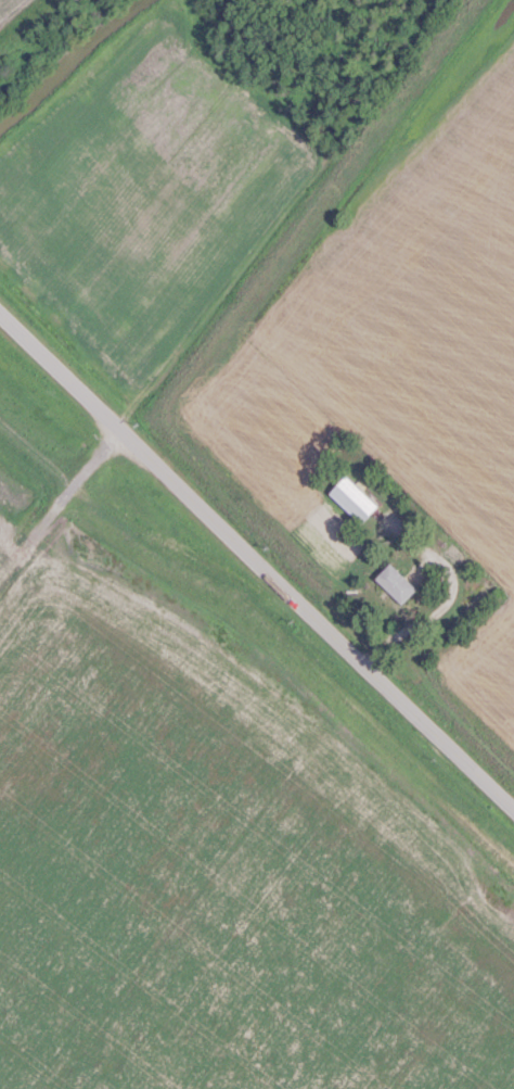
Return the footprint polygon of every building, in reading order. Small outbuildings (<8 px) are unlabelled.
[(379,505),(346,475),(330,492),(362,522),(379,505)] [(418,587),(391,562),(376,578),(404,603),(418,587)]
